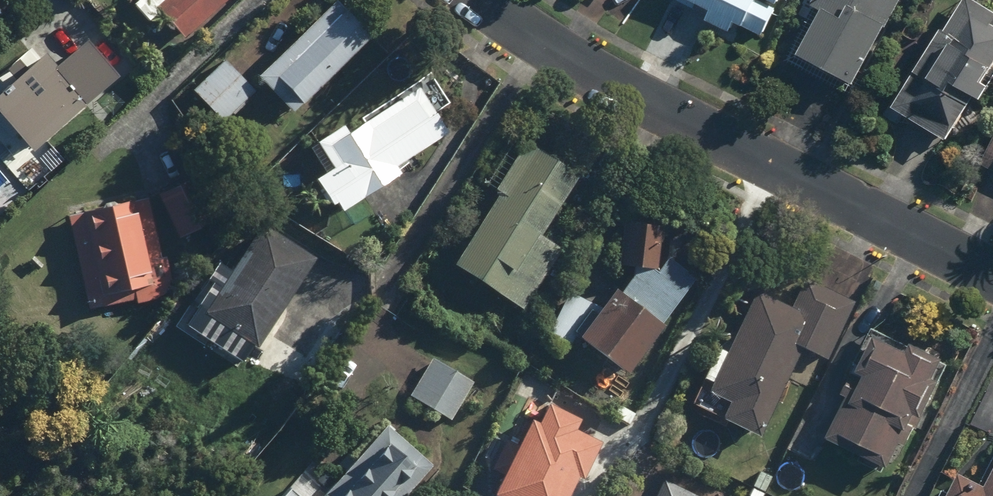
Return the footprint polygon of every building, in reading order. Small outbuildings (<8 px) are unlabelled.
[(134,2),(153,24),(167,12),(190,37),(231,0),(136,0),(134,2)] [(266,71),(302,107),(380,29),(351,0),(337,0),(266,71)] [(734,39),(739,29),(758,39),(780,0),(664,0),(734,39)] [(806,10),(815,15),(787,66),(847,98),(900,0),(811,0),(806,10)] [(992,64),(992,32),(985,27),(991,16),(963,0),(956,0),(935,38),(929,34),(884,114),(940,145),(964,103),(969,106),(992,64)] [(22,79),(3,95),(44,145),(131,72),(98,33),(64,62),(44,38),(11,66),(22,79)] [(228,54),(196,85),(228,119),(260,88),(228,54)] [(343,209),(405,167),(402,162),(452,128),(421,82),(355,126),(350,118),(320,137),(338,164),(321,175),(343,209)] [(975,164),(992,173),(992,128),(975,164)] [(511,137),(487,178),(503,187),(460,258),(531,301),(567,243),(548,231),(586,167),(528,132),(521,143),(511,137)] [(203,171),(159,192),(179,235),(223,214),(203,171)] [(135,297),(137,305),(138,304),(140,304),(142,304),(144,303),(146,303),(147,302),(149,302),(151,301),(153,300),(154,299),(156,299),(158,298),(159,297),(161,296),(162,295),(164,293),(165,292),(166,291),(168,290),(169,288),(170,287),(172,286),(173,284),(174,283),(175,281),(176,280),(171,251),(164,253),(153,190),(72,206),(91,305),(135,297)] [(652,213),(626,211),(623,260),(649,262),(652,213)] [(231,321),(262,343),(325,254),(271,217),(196,325),(217,340),(231,321)] [(641,264),(626,284),(622,281),(584,330),(636,369),(673,320),(668,315),(700,273),(672,252),(655,275),(641,264)] [(797,301),(759,285),(732,346),(719,340),(689,407),(724,423),(729,412),(769,429),(806,346),(832,357),(858,297),(809,275),(797,301)] [(572,341),(592,307),(567,292),(548,326),(572,341)] [(864,359),(849,391),(857,394),(836,435),(867,450),(863,459),(889,472),(895,461),(898,463),(911,438),(916,440),(931,410),(934,411),(952,375),(945,372),(955,352),(921,336),(917,344),(885,328),(869,362),(864,359)] [(476,398),(485,384),(437,353),(412,391),(453,417),(468,393),(476,398)] [(494,488),(511,495),(559,495),(575,462),(583,466),(598,435),(574,424),(579,413),(546,398),(538,415),(529,411),(517,437),(505,431),(491,462),(504,468),(494,488)] [(436,456),(392,416),(341,472),(331,463),(316,479),(330,492),(326,495),(399,495),(436,456)] [(966,466),(955,490),(946,486),(941,495),(992,495),(992,479),(966,466)] [(662,471),(650,495),(711,495),(662,471)] [(298,484),(287,495),(312,495),(298,484)]
